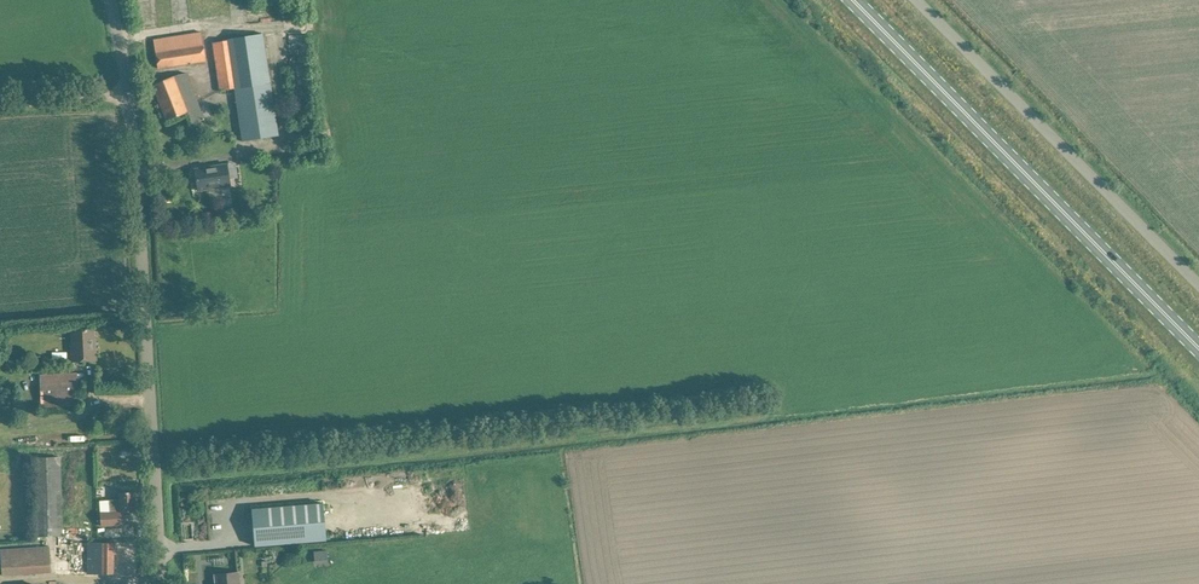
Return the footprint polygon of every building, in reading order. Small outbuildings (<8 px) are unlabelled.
[(201,32),(165,38),(153,40),(158,68),(206,61),(201,32)] [(279,135),(263,34),(225,40),(225,41),(212,43),(220,90),(233,88),(242,141),(279,135)] [(164,81),(152,85),(166,121),(187,113),(192,124),(205,121),(187,75),(178,76),(164,81)] [(227,163),(194,168),(197,191),(210,189),(210,191),(220,190),(219,188),(231,186),(227,163)] [(93,329),(81,330),(70,331),(71,344),(70,344),(71,361),(96,360),(95,346),(94,346),(93,329)] [(84,373),(40,375),(41,406),(78,405),(77,381),(84,380),(84,373)] [(108,412),(96,413),(96,427),(109,426),(108,412)] [(60,457),(32,458),(34,536),(61,536),(60,457)] [(135,491),(122,492),(119,493),(119,499),(109,500),(110,512),(100,513),(101,526),(122,524),(121,512),(136,511),(135,491)] [(323,503),(251,509),(255,546),(327,540),(323,503)] [(95,538),(94,529),(79,531),(80,540),(95,538)] [(143,551),(136,551),(136,534),(125,534),(124,562),(143,563),(143,551)] [(71,575),(113,575),(113,543),(71,543),(71,575)] [(0,560),(1,576),(50,573),(49,547),(0,550),(0,553),(0,560)] [(226,574),(214,575),(215,583),(240,583),(239,573),(226,574)]
